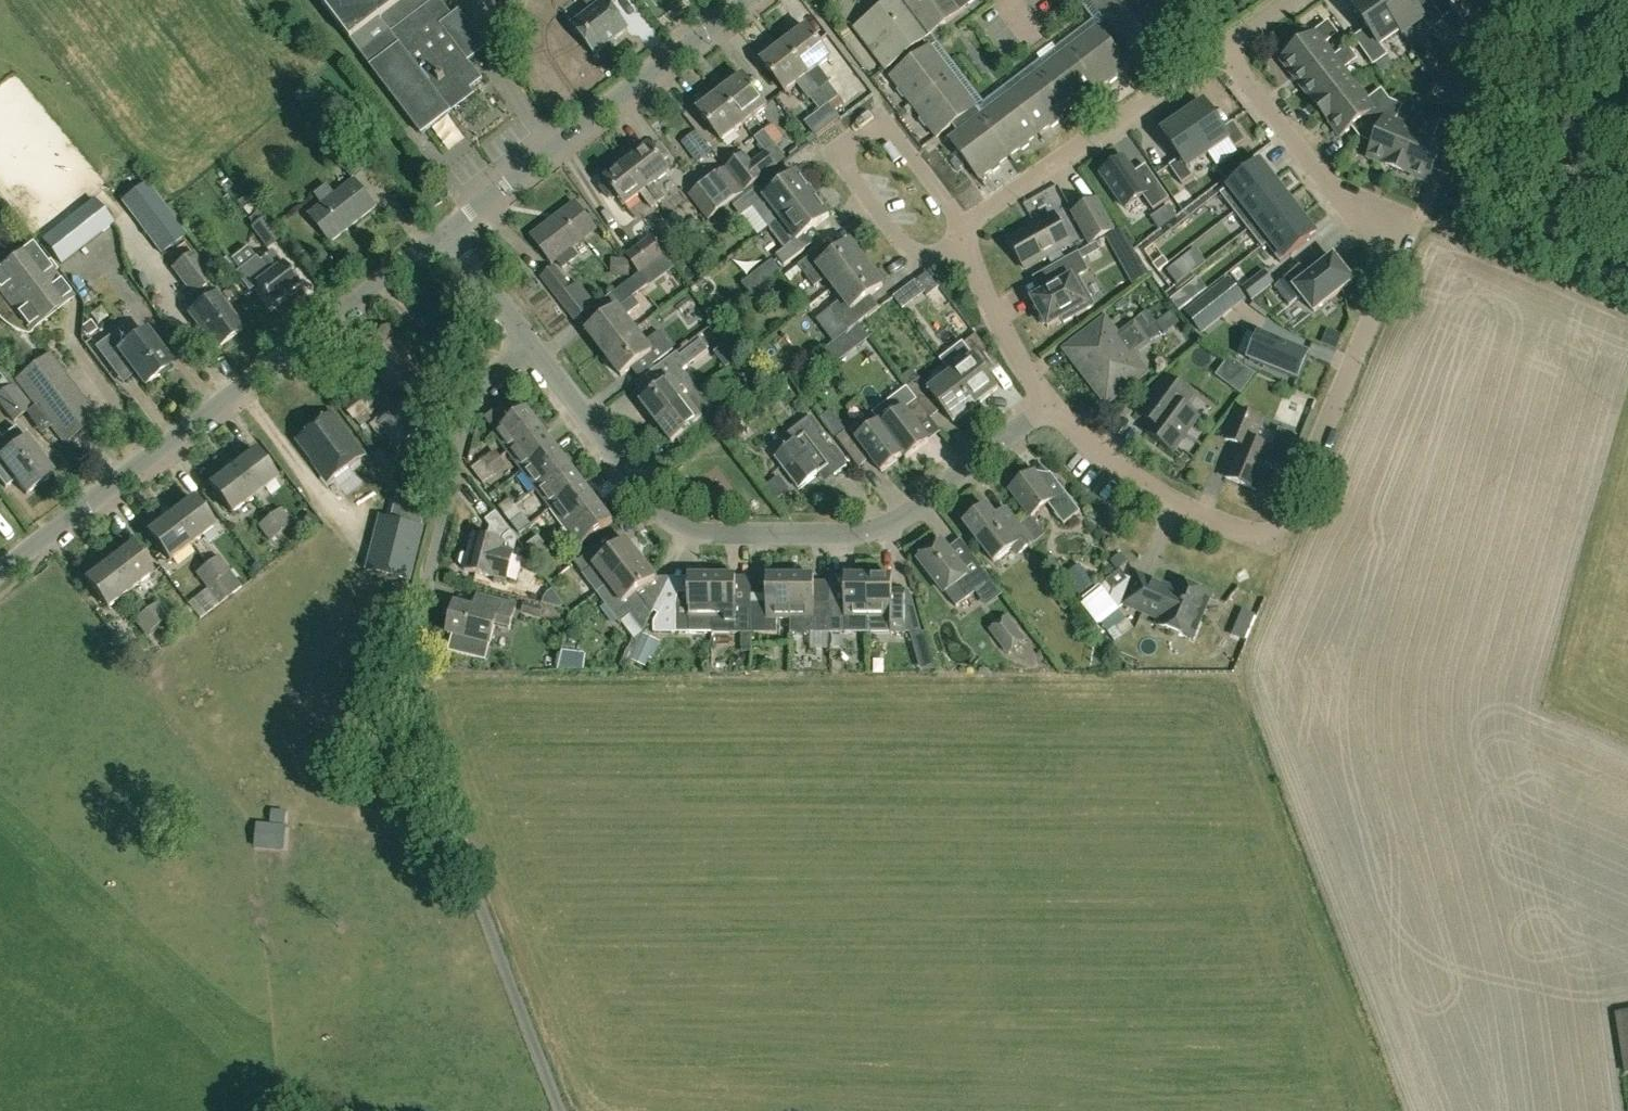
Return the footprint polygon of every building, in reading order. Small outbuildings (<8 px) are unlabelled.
[(465,102),(449,81),(472,63),(470,61),(487,47),(458,12),(452,17),(439,0),(433,0),(432,1),(432,0),(320,0),(350,41),(378,20),(389,34),(361,55),(370,67),(369,67),(420,135),(465,102)] [(572,25),(594,55),(628,31),(606,1),(605,1),(604,0),(584,0),(583,1),(591,11),(572,25)] [(867,22),(869,24),(859,32),(887,69),(978,0),(895,0),(867,22)] [(1106,22),(1135,0),(1090,0),(1106,22)] [(1151,0),(1135,0),(1106,22),(1128,52),(1167,22),(1151,0)] [(1352,7),(1368,30),(1356,38),(1374,64),(1386,55),(1379,46),(1400,31),(1379,0),(1361,0),(1352,7)] [(1403,35),(1424,20),(1431,30),(1443,22),(1443,21),(1429,0),(1419,0),(1413,4),(1411,0),(1379,0),(1400,31),(1403,35)] [(1451,6),(1455,13),(1443,21),(1443,22),(1461,47),(1473,38),(1467,29),(1492,2),(1490,0),(1450,0),(1454,3),(1451,6)] [(1281,60),(1301,84),(1335,58),(1324,44),(1337,34),(1328,23),(1281,60)] [(807,28),(784,45),(808,77),(831,59),(807,28)] [(1098,28),(1068,51),(1098,90),(1107,82),(1111,84),(1118,79),(1117,75),(1127,67),(1098,28)] [(1009,56),(1026,44),(1015,29),(998,41),(1009,56)] [(787,94),(808,77),(784,45),(762,62),(787,94)] [(931,48),(892,78),(899,87),(898,92),(903,98),(907,98),(915,108),(954,78),(931,48)] [(1312,99),(1320,111),(1355,84),(1343,69),(1356,59),(1348,48),(1335,58),(1301,84),(1312,99)] [(1046,68),(1039,73),(1068,112),(1078,105),(1082,106),(1088,101),(1088,97),(1098,90),(1068,51),(1062,56),(1046,68)] [(1039,73),(1009,96),(1039,135),(1048,127),(1053,129),(1060,123),(1059,119),(1068,112),(1039,73)] [(741,75),(718,93),(743,125),(766,107),(741,75)] [(954,78),(915,108),(922,117),(920,121),(925,127),(929,127),(937,138),(976,108),(954,78)] [(829,82),(819,90),(830,105),(835,111),(844,104),(829,82)] [(1389,101),(1381,91),(1368,101),(1355,84),(1320,111),(1329,122),(1330,122),(1341,136),(1353,127),(1361,138),(1389,101)] [(819,112),(830,105),(819,90),(810,97),(819,112)] [(721,142),(743,125),(718,93),(696,110),(721,142)] [(1009,96),(980,119),(1009,157),(1020,149),(1023,151),(1030,146),(1030,142),(1039,135),(1009,96)] [(1235,141),(1246,133),(1233,114),(1222,123),(1203,97),(1182,112),(1208,147),(1229,132),(1235,141)] [(792,139),(803,134),(789,100),(778,105),(792,139)] [(1398,170),(1415,130),(1395,121),(1401,106),(1389,101),(1361,138),(1374,143),(1368,157),(1385,164),(1398,170)] [(1169,161),(1183,179),(1194,171),(1188,162),(1208,147),(1182,112),(1162,127),(1181,153),(1169,161)] [(980,119),(950,141),(979,180),(990,172),(994,173),(1001,168),(1000,164),(1009,157),(980,119)] [(1442,123),(1435,138),(1415,130),(1398,170),(1411,176),(1412,175),(1428,182),(1441,152),(1455,158),(1465,133),(1442,123)] [(762,148),(766,152),(772,160),(772,159),(779,154),(774,147),(776,146),(765,131),(755,139),(758,143),(756,144),(760,149),(762,148)] [(685,147),(698,163),(712,152),(699,136),(685,147)] [(669,173),(661,162),(667,157),(656,142),(655,142),(626,163),(657,204),(666,198),(655,183),(669,173)] [(350,176),(363,168),(347,145),(335,153),(350,176)] [(1147,203),(1164,193),(1143,157),(1130,165),(1120,150),(1098,163),(1120,199),(1138,188),(1147,203)] [(778,167),(772,159),(772,160),(766,152),(752,163),(745,153),(727,168),(745,192),(762,179),(763,179),(778,167)] [(1284,175),(1270,157),(1238,180),(1252,199),(1284,175)] [(610,200),(616,195),(624,206),(640,194),(651,209),(657,204),(626,163),(598,184),(598,186),(608,200),(610,200)] [(742,192),(726,172),(712,183),(728,203),(742,192)] [(797,174),(765,198),(765,199),(781,220),(814,195),(797,174)] [(1297,193),(1284,175),(1252,199),(1265,217),(1297,193)] [(687,194),(708,222),(728,206),(707,180),(687,194)] [(353,181),(334,196),(327,186),(315,195),(323,205),(309,216),(329,242),(374,208),(353,181)] [(160,254),(185,235),(146,183),(121,202),(160,254)] [(741,217),(765,199),(765,198),(758,189),(733,207),(741,217)] [(1310,211),(1297,193),(1265,217),(1278,235),(1310,211)] [(798,241),(830,217),(814,195),(781,220),(770,228),(785,249),(776,256),(784,266),(805,250),(798,241)] [(94,199),(39,240),(58,267),(113,225),(94,199)] [(1097,200),(1073,213),(1091,243),(1114,230),(1097,200)] [(594,229),(576,204),(531,237),(551,264),(555,260),(562,269),(577,257),(571,248),(594,229)] [(1150,218),(1159,230),(1178,217),(1169,205),(1150,218)] [(1324,230),(1310,211),(1278,235),(1291,254),(1324,230)] [(1009,240),(1026,270),(1070,244),(1053,215),(1009,240)] [(268,249),(282,239),(266,217),(252,227),(268,249)] [(695,230),(702,224),(696,217),(689,223),(689,224),(695,230)] [(626,254),(639,273),(665,255),(651,236),(626,254)] [(1088,271),(1082,260),(1101,250),(1097,242),(1044,272),(1051,285),(1049,292),(1033,301),(1048,327),(1062,319),(1064,323),(1094,306),(1082,284),(1076,287),(1072,280),(1088,271)] [(827,278),(835,288),(866,265),(850,244),(827,261),(819,251),(786,276),(790,282),(803,273),(815,288),(827,278)] [(75,300),(32,246),(0,271),(0,320),(1,321),(4,324),(8,327),(13,330),(17,332),(21,334),(24,335),(28,336),(75,300)] [(281,265),(272,251),(256,262),(265,276),(255,283),(270,306),(299,287),(283,264),(281,265)] [(1144,252),(1126,260),(1136,281),(1154,273),(1144,252)] [(216,294),(213,282),(214,281),(192,253),(172,269),(194,297),(196,295),(203,304),(189,314),(215,350),(242,330),(216,294)] [(1153,265),(1158,272),(1168,264),(1163,257),(1153,265)] [(628,277),(629,259),(628,258),(612,258),(612,277),(628,277)] [(1310,276),(1300,265),(1275,287),(1291,308),(1303,298),(1314,312),(1353,282),(1334,258),(1310,276)] [(763,267),(774,279),(783,272),(773,259),(763,267)] [(590,306),(575,288),(557,264),(541,276),(557,302),(560,300),(574,318),(590,306)] [(860,305),(883,287),(866,265),(835,288),(843,299),(831,309),(839,319),(826,329),(835,342),(849,331),(859,324),(869,316),(860,305)] [(915,281),(928,296),(940,287),(928,272),(915,281)] [(618,307),(624,315),(640,306),(632,297),(649,286),(640,273),(611,293),(620,305),(618,307)] [(1171,301),(1179,312),(1190,304),(1181,293),(1171,301)] [(1125,299),(1115,307),(1118,311),(1128,304),(1125,299)] [(586,331),(603,352),(634,329),(617,307),(586,331)] [(1155,323),(1164,333),(1180,323),(1170,312),(1155,323)] [(89,337),(98,331),(91,321),(83,327),(89,337)] [(1075,362),(1087,376),(1140,335),(1134,327),(1118,338),(1104,321),(1075,343),(1084,355),(1075,362)] [(870,339),(859,324),(849,331),(860,346),(870,339)] [(391,327),(360,351),(396,395),(426,371),(391,327)] [(630,368),(639,380),(675,352),(659,331),(644,342),(634,329),(603,352),(621,376),(630,368)] [(97,346),(122,384),(134,374),(144,386),(170,366),(144,333),(132,342),(126,334),(114,343),(109,337),(97,346)] [(1146,343),(1140,335),(1087,376),(1098,391),(1107,384),(1116,396),(1145,373),(1131,355),(1146,343)] [(1268,336),(1258,361),(1305,379),(1314,353),(1268,336)] [(999,367),(976,337),(957,351),(966,363),(951,375),(977,408),(999,391),(987,375),(999,367)] [(640,401),(656,422),(698,390),(699,389),(689,376),(688,377),(683,371),(708,351),(700,341),(679,357),(675,352),(639,380),(651,372),(660,386),(640,401)] [(97,418),(71,383),(50,355),(16,381),(50,427),(63,444),(97,418)] [(954,425),(977,408),(951,375),(930,391),(920,378),(913,369),(900,378),(899,377),(898,377),(931,419),(943,410),(954,425)] [(11,422),(26,412),(42,433),(50,427),(16,381),(10,386),(0,371),(0,406),(11,422)] [(1146,433),(1172,452),(1198,417),(1173,398),(1181,387),(1165,376),(1138,414),(1152,424),(1146,433)] [(919,428),(931,419),(898,377),(890,383),(900,396),(888,405),(895,415),(883,424),(904,455),(906,459),(929,441),(919,428)] [(746,386),(719,407),(726,417),(753,396),(746,386)] [(672,443),(677,439),(686,451),(728,419),(726,417),(719,407),(714,410),(698,390),(656,422),(672,443)] [(355,420),(367,410),(357,398),(345,408),(355,420)] [(375,456),(391,476),(408,462),(397,449),(428,425),(409,400),(378,424),(392,443),(375,456)] [(1287,407),(1287,421),(1305,421),(1305,408),(1287,407)] [(493,434),(507,452),(540,427),(526,408),(493,434)] [(1226,478),(1257,491),(1273,450),(1253,442),(1261,420),(1237,410),(1225,440),(1239,445),(1226,478)] [(333,414),(298,440),(329,482),(364,456),(333,414)] [(795,443),(775,458),(800,490),(829,467),(835,476),(848,466),(810,417),(787,434),(795,443)] [(882,472),(904,455),(883,424),(881,421),(865,433),(857,423),(837,438),(858,465),(870,456),(882,472)] [(507,452),(521,471),(554,446),(540,427),(507,452)] [(25,440),(0,459),(0,462),(26,495),(52,475),(25,440)] [(521,471),(536,490),(569,465),(554,446),(521,471)] [(253,451),(230,468),(253,497),(275,480),(253,451)] [(471,469),(476,476),(487,467),(482,460),(471,469)] [(536,490),(550,509),(583,484),(569,465),(536,490)] [(493,475),(487,467),(476,476),(482,482),(493,475)] [(230,514),(253,497),(230,468),(208,485),(230,514)] [(1064,524),(1079,513),(1051,474),(1035,485),(1028,476),(1009,489),(1030,517),(1049,503),(1064,524)] [(767,485),(777,499),(789,490),(778,475),(767,485)] [(597,503),(583,484),(550,509),(542,514),(557,533),(564,528),(597,503)] [(191,498),(169,515),(191,544),(213,527),(191,498)] [(509,499),(498,507),(504,515),(515,506),(509,499)] [(611,521),(597,503),(564,528),(578,546),(611,521)] [(520,513),(515,506),(504,515),(509,522),(520,513)] [(1017,550),(1019,553),(1034,542),(1021,526),(1012,533),(999,516),(996,518),(988,507),(965,524),(996,565),(1017,550)] [(269,517),(279,533),(290,525),(280,509),(269,517)] [(169,561),(191,544),(169,515),(146,532),(169,561)] [(279,533),(269,517),(257,525),(268,541),(279,533)] [(423,528),(421,528),(391,520),(381,517),(367,570),(409,581),(423,528)] [(517,540),(510,532),(502,539),(501,543),(472,536),(463,571),(494,579),(494,577),(506,580),(517,540)] [(538,536),(527,544),(532,552),(543,544),(538,536)] [(958,585),(968,598),(992,581),(962,540),(948,550),(943,542),(920,558),(945,594),(958,585)] [(600,575),(608,585),(641,560),(627,541),(604,558),(596,548),(574,564),(582,575),(585,573),(591,581),(600,575)] [(549,551),(543,544),(532,552),(537,559),(549,551)] [(107,563),(129,592),(135,600),(145,592),(139,584),(151,574),(129,545),(107,563)] [(1110,562),(1118,571),(1129,562),(1121,553),(1110,562)] [(206,564),(218,579),(230,571),(217,555),(206,564)] [(656,579),(641,560),(608,585),(597,593),(620,623),(641,607),(632,596),(656,579)] [(107,609),(129,592),(107,563),(84,580),(107,609)] [(195,572),(206,588),(218,605),(230,596),(218,579),(206,564),(195,572)] [(1137,573),(1123,605),(1160,620),(1158,625),(1193,639),(1211,595),(1176,581),(1173,588),(1137,573)] [(677,594),(675,602),(664,602),(653,624),(653,633),(711,633),(712,576),(688,576),(688,594),(677,594)] [(735,577),(712,576),(711,633),(716,633),(715,646),(741,646),(741,633),(742,633),(742,652),(752,652),(752,633),(751,633),(751,603),(735,603),(735,577)] [(767,603),(751,603),(751,633),(752,633),(778,633),(779,617),(791,618),(791,577),(768,577),(767,603)] [(815,577),(791,577),(791,618),(791,633),(795,633),(798,635),(806,635),(807,633),(830,634),(830,603),(815,602),(815,577)] [(846,603),(830,603),(830,634),(869,634),(869,577),(846,577),(846,603)] [(893,577),(869,577),(869,634),(873,634),(876,636),(885,636),(887,634),(906,633),(905,603),(893,603),(893,577)] [(1056,599),(1065,611),(1078,601),(1069,589),(1056,599)] [(1103,589),(1085,602),(1101,624),(1119,611),(1103,589)] [(448,635),(452,636),(448,652),(485,661),(495,627),(510,631),(517,606),(479,595),(475,609),(456,604),(448,635)] [(156,627),(168,618),(156,604),(144,612),(156,627)] [(1231,635),(1246,642),(1256,615),(1242,609),(1231,635)] [(145,635),(156,627),(144,612),(133,620),(145,635)] [(1027,641),(1008,616),(989,631),(1008,655),(1027,641)] [(926,670),(937,668),(931,630),(919,632),(926,670)] [(656,664),(662,638),(641,633),(635,659),(656,664)] [(579,655),(563,653),(561,666),(577,669),(579,655)] [(1627,1073),(1627,1012),(1618,1014),(1627,1073)]
